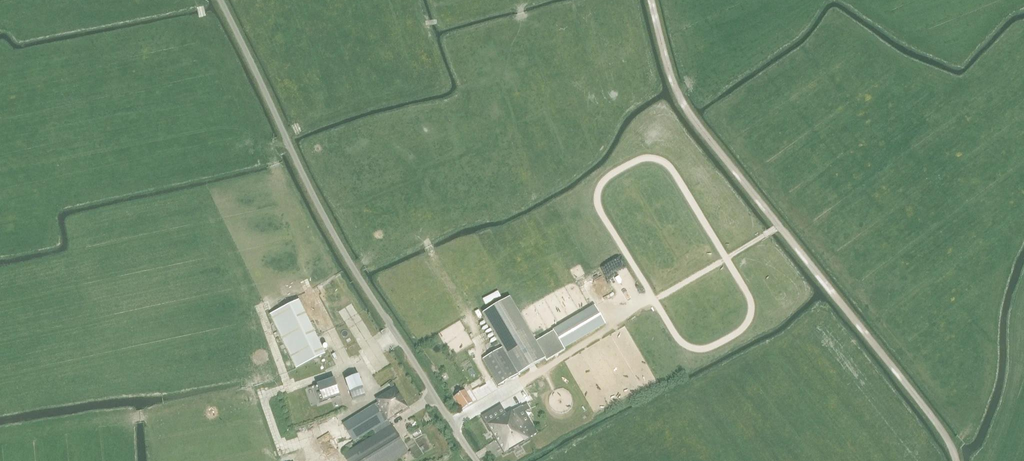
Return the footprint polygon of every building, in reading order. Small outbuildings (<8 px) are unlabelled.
[(503,347),(482,359),(498,386),(544,359),(546,361),(565,350),(563,347),(604,324),(594,306),(536,340),(518,310),(510,297),(484,313),(503,347)] [(325,354),(299,300),(269,315),(296,369),(325,354)] [(352,400),(365,396),(361,387),(363,387),(358,375),(345,381),(352,400)] [(313,386),(319,403),(340,396),(334,379),(313,386)] [(375,435),(342,455),(346,460),(396,460),(408,453),(388,421),(408,408),(395,387),(374,399),(378,405),(375,407),(374,404),(342,424),(353,442),(372,431),(375,435)] [(454,398),(462,409),(473,402),(465,390),(454,398)] [(538,433),(525,412),(530,409),(527,403),(507,415),(500,404),(481,416),(503,454),(529,439),(528,438),(538,433)]
